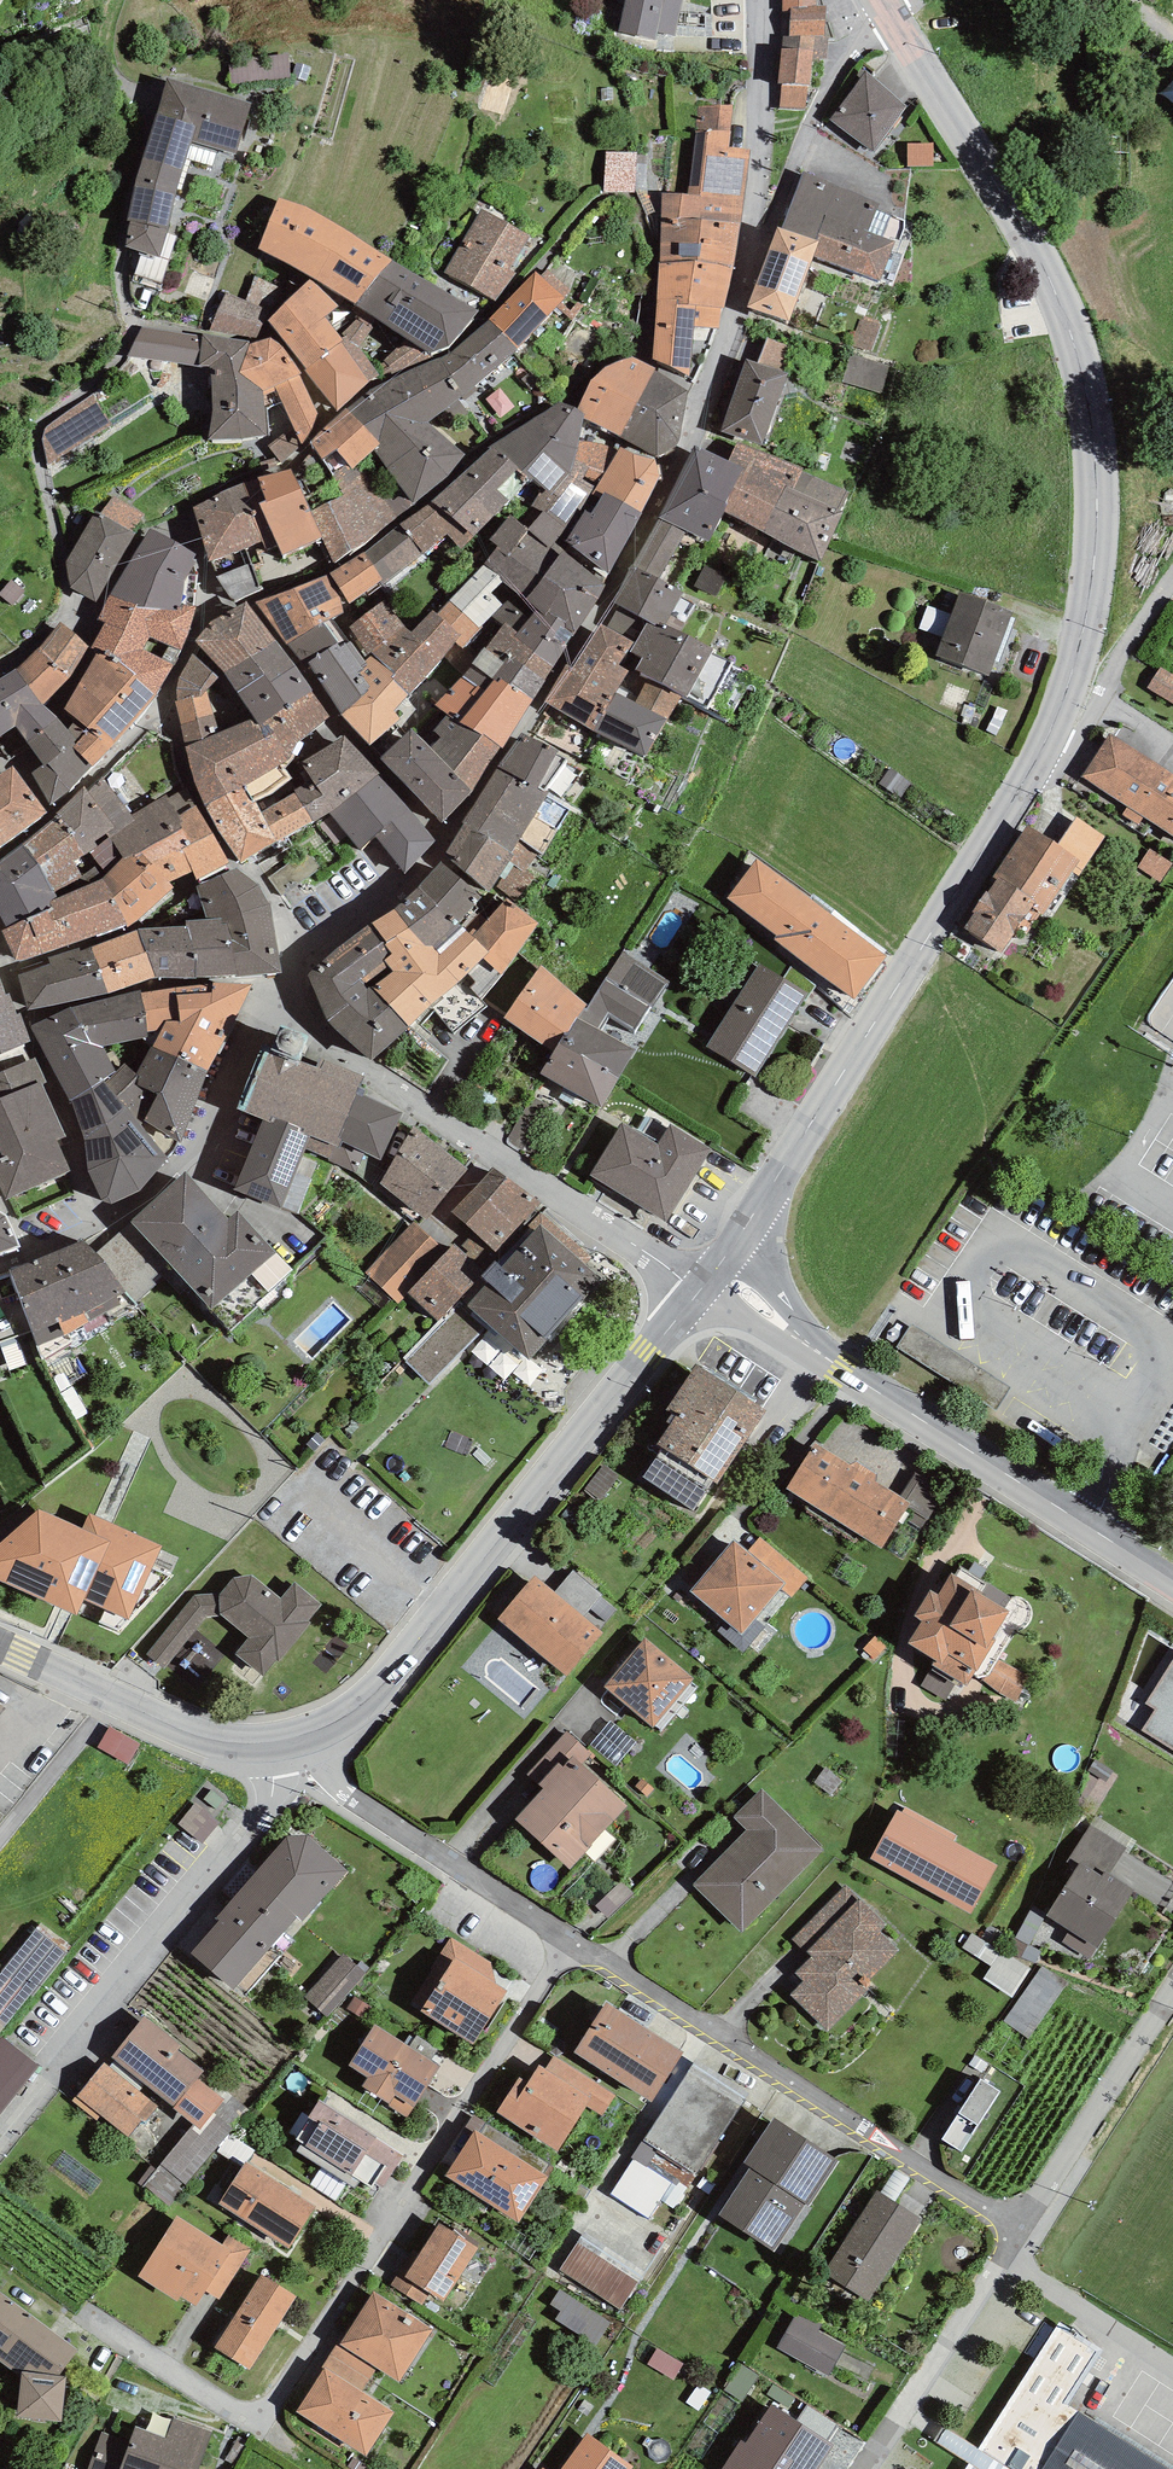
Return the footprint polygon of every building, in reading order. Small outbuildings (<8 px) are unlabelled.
[(683,0),(625,0),(618,31),(656,40),(658,33),(675,35),(683,0)] [(814,0),(782,0),(782,12),(792,11),(792,6),(814,6),(814,0)] [(827,5),(814,6),(792,6),(792,11),(789,36),(825,35),(827,5)] [(825,35),(789,36),(783,36),(778,82),(782,83),(808,85),(810,85),(813,59),(826,60),(828,36),(825,35)] [(286,54),(243,58),(245,79),(288,75),(286,54)] [(909,106),(865,72),(829,119),(873,153),(909,106)] [(251,104),(167,79),(157,115),(197,127),(192,141),(236,154),(251,104)] [(805,110),(808,85),(782,83),(779,108),(805,110)] [(732,106),(699,106),(696,130),(731,130),(732,106)] [(192,141),(197,127),(157,115),(136,181),(126,220),(130,222),(123,245),(160,260),(168,230),(175,195),(192,141)] [(729,148),(731,130),(696,130),(689,195),(663,192),(661,218),(702,221),(742,224),(751,150),(729,148)] [(631,154),(604,154),(604,194),(631,194),(631,154)] [(879,202),(801,173),(789,207),(823,219),(823,216),(895,241),(901,221),(876,212),(879,202)] [(306,205),(279,198),(258,247),(315,279),(348,231),(306,205)] [(823,219),(789,207),(782,228),(818,241),(813,256),(881,280),(895,241),(823,216),(823,219)] [(481,208),(444,272),(494,301),(518,274),(510,270),(531,237),(481,208)] [(696,261),(702,221),(661,218),(660,262),(696,261)] [(742,224),(702,221),(696,261),(734,267),(742,224)] [(776,226),(747,307),(790,321),(813,256),(818,241),(782,228),(776,226)] [(315,279),(354,305),(392,260),(348,231),(315,279)] [(392,260),(354,305),(432,353),(449,347),(478,310),(392,260)] [(723,308),(734,267),(696,261),(660,262),(658,299),(676,297),(676,305),(723,308)] [(519,349),(565,298),(535,271),(490,319),(519,349)] [(281,288),(254,276),(244,300),(226,292),(210,330),(256,337),(281,288)] [(310,279),(268,320),(307,369),(343,341),(339,335),(326,316),(339,306),(310,279)] [(717,330),(723,308),(676,305),(676,297),(658,299),(653,358),(688,376),(695,327),(717,330)] [(343,341),(307,369),(305,370),(336,411),(369,383),(380,375),(369,359),(381,346),(368,335),(374,327),(359,316),(339,335),(343,341)] [(519,349),(490,319),(450,353),(439,358),(463,395),(461,397),(465,401),(478,390),(475,386),(519,349)] [(202,336),(141,326),(127,357),(199,367),(202,336)] [(265,410),(263,391),(239,372),(249,344),(250,342),(203,333),(202,336),(199,367),(210,366),(213,411),(208,441),(267,435),(265,410)] [(766,335),(756,363),(788,374),(798,347),(766,335)] [(270,337),(249,344),(239,372),(263,391),(265,410),(281,401),(294,428),(268,445),(282,463),(302,444),(323,422),(300,374),(301,373),(281,345),(270,337)] [(890,367),(850,354),(842,381),(882,393),(890,367)] [(583,418),(620,437),(655,371),(656,367),(632,357),(606,366),(591,380),(576,408),(586,414),(583,418)] [(414,504),(470,458),(429,422),(461,397),(463,395),(439,358),(413,369),(371,390),(347,408),(380,445),(374,450),(394,479),(414,504)] [(756,363),(746,359),(720,430),(761,445),(788,374),(756,363)] [(658,373),(655,371),(620,437),(657,457),(677,445),(679,441),(689,391),(693,384),(659,368),(658,373)] [(111,426),(96,391),(47,426),(41,439),(48,464),(111,426)] [(583,418),(586,414),(576,408),(561,402),(532,420),(575,455),(578,440),(583,418)] [(347,408),(310,442),(332,475),(346,465),(352,471),(355,468),(374,450),(380,445),(347,408)] [(532,420),(493,444),(531,477),(544,490),(533,504),(543,511),(565,527),(578,507),(581,509),(592,488),(593,487),(583,479),(590,468),(573,461),(575,455),(532,420)] [(619,450),(578,440),(575,455),(573,461),(590,468),(583,479),(593,487),(592,488),(603,495),(605,492),(642,513),(660,477),(655,459),(620,448),(619,450)] [(803,468),(736,443),(728,462),(740,468),(722,510),(764,532),(785,486),(794,489),(801,472),(803,468)] [(474,537),(531,477),(493,444),(432,501),(474,537)] [(695,446),(657,518),(685,533),(708,541),(722,510),(740,468),(728,462),(695,446)] [(321,534),(335,563),(414,504),(394,479),(377,494),(355,468),(352,471),(346,465),(332,475),(344,494),(311,513),(321,534)] [(291,468),(258,478),(265,500),(259,502),(282,555),(323,538),(321,534),(311,513),(291,468)] [(850,491),(801,472),(794,489),(785,486),(764,532),(820,562),(850,491)] [(245,548),(252,567),(262,562),(258,552),(267,548),(253,516),(257,514),(244,482),(219,494),(240,550),(245,548)] [(609,575),(642,513),(605,492),(603,495),(590,512),(585,510),(565,540),(609,575)] [(114,494),(100,514),(133,532),(146,516),(114,494)] [(219,494),(193,507),(216,576),(236,602),(261,590),(252,567),(245,548),(240,550),(219,494)] [(400,524),(423,553),(447,534),(462,549),(474,537),(432,501),(400,524)] [(565,527),(543,511),(528,530),(510,514),(487,539),(497,546),(484,563),(516,591),(525,599),(560,555),(550,547),(560,536),(565,527)] [(70,589),(96,602),(137,534),(133,532),(100,514),(98,519),(92,516),(66,563),(70,589)] [(685,533),(657,518),(632,565),(660,580),(685,533)] [(400,524),(363,552),(384,579),(380,582),(383,586),(423,553),(400,524)] [(150,529),(110,596),(137,605),(137,607),(144,607),(174,541),(150,529)] [(603,583),(609,575),(565,540),(560,536),(550,547),(560,555),(525,599),(538,608),(574,634),(606,585),(603,583)] [(196,555),(174,541),(144,607),(179,609),(180,605),(193,607),(197,574),(195,562),(192,559),(196,555)] [(363,552),(330,574),(350,603),(380,582),(384,579),(363,552)] [(516,591),(484,563),(449,601),(480,628),(492,616),(516,591)] [(632,565),(613,601),(619,605),(648,620),(647,623),(662,631),(665,624),(683,592),(660,580),(632,565)] [(330,574),(256,602),(287,644),(332,617),(351,608),(348,605),(350,603),(330,574)] [(518,632),(538,608),(525,599),(516,591),(492,616),(503,625),(505,622),(518,632)] [(1013,612),(960,592),(935,656),(989,676),(1013,612)] [(107,623),(92,647),(98,652),(156,694),(182,650),(196,607),(193,607),(180,605),(179,609),(144,607),(137,607),(137,605),(110,596),(97,620),(107,623)] [(480,628),(449,601),(437,614),(462,638),(457,643),(463,648),(480,628)] [(210,622),(195,641),(199,645),(224,673),(275,639),(247,602),(210,622)] [(381,661),(410,632),(381,602),(349,627),(358,640),(354,641),(366,656),(372,651),(374,654),(381,661)] [(648,620),(619,605),(607,627),(633,641),(636,643),(647,623),(648,620)] [(556,665),(574,634),(538,608),(518,632),(515,636),(556,665)] [(410,632),(381,661),(394,674),(391,677),(408,693),(457,643),(462,638),(437,614),(433,610),(412,632),(410,632)] [(332,617),(287,644),(341,714),(372,687),(358,673),(367,665),(365,662),(332,617)] [(89,647),(60,622),(39,647),(15,668),(43,705),(70,678),(89,647)] [(503,625),(486,648),(504,661),(508,656),(544,682),(556,665),(515,636),(518,632),(505,622),(503,625)] [(636,643),(632,651),(643,657),(636,670),(649,676),(681,693),(689,697),(713,649),(665,624),(662,631),(647,623),(636,643)] [(546,701),(596,731),(616,693),(629,670),(619,665),(633,641),(607,627),(601,624),(573,670),(567,667),(546,701)] [(224,673),(238,693),(265,674),(271,683),(294,667),(275,639),(224,673)] [(224,673),(199,645),(179,678),(177,690),(178,702),(175,702),(185,746),(220,733),(208,690),(218,678),(224,673)] [(504,661),(486,648),(472,664),(497,683),(500,679),(532,701),(544,682),(508,656),(504,661)] [(130,727),(156,694),(98,652),(79,684),(130,727)] [(372,687),(341,714),(370,746),(401,717),(394,710),(408,693),(391,677),(394,674),(381,661),(374,654),(365,662),(367,665),(358,673),(372,687)] [(497,683),(472,664),(435,705),(447,714),(459,723),(461,721),(482,737),(483,734),(502,748),(532,701),(500,679),(497,683)] [(260,726),(312,689),(294,667),(271,683),(265,674),(238,693),(255,718),(260,726)] [(1159,667),(1147,688),(1172,703),(1172,675),(1159,667)] [(15,668),(0,678),(0,736),(15,726),(43,705),(15,668)] [(635,702),(616,693),(596,731),(646,758),(681,693),(649,676),(635,702)] [(93,766),(130,727),(79,684),(64,709),(77,719),(91,729),(88,731),(74,747),(93,766)] [(328,717),(312,689),(260,726),(282,765),(288,761),(297,741),(328,717)] [(68,729),(43,705),(15,726),(43,765),(45,767),(74,747),(88,731),(91,729),(77,719),(68,729)] [(471,791),(502,748),(483,734),(482,737),(461,721),(459,723),(447,714),(434,731),(442,739),(431,749),(471,791)] [(255,718),(220,733),(185,746),(193,778),(205,806),(244,786),(254,802),(292,779),(282,765),(260,726),(255,718)] [(410,729),(380,757),(441,823),(471,791),(431,749),(410,729)] [(522,733),(497,767),(542,792),(567,760),(556,754),(559,751),(522,733)] [(1109,734),(1080,777),(1128,808),(1143,817),(1172,837),(1172,777),(1109,734)] [(344,735),(322,750),(356,793),(377,774),(380,772),(344,735)] [(71,789),(93,766),(74,747),(45,767),(43,765),(31,773),(50,806),(71,789)] [(312,783),(295,793),(313,820),(313,822),(330,812),(356,793),(322,750),(301,764),(312,783)] [(13,767),(0,775),(0,848),(47,813),(13,767)] [(542,792),(497,767),(464,822),(466,823),(511,853),(518,842),(548,794),(542,792)] [(435,840),(377,774),(356,793),(330,812),(361,850),(375,835),(406,872),(435,840)] [(56,813),(57,815),(85,855),(89,851),(108,874),(122,857),(110,838),(135,820),(131,815),(103,777),(88,791),(85,786),(56,813)] [(205,806),(220,833),(261,812),(254,802),(244,786),(205,806)] [(167,794),(131,815),(135,820),(110,838),(122,857),(140,851),(184,829),(178,816),(197,807),(188,787),(170,800),(167,794)] [(295,793),(261,812),(277,842),(313,820),(295,793)] [(230,862),(197,807),(178,816),(184,829),(140,851),(169,882),(193,871),(196,880),(230,862)] [(1139,824),(1143,817),(1128,808),(1123,814),(1139,824)] [(261,812),(220,833),(241,863),(277,842),(261,812)] [(57,815),(23,843),(52,890),(54,893),(82,876),(75,859),(85,855),(57,815)] [(1077,817),(1057,846),(1080,861),(1073,872),(1079,876),(1105,836),(1077,817)] [(466,823),(444,854),(489,891),(499,876),(513,855),(511,853),(466,823)] [(1057,846),(1027,826),(993,876),(997,879),(988,892),(986,891),(971,912),(974,914),(964,928),(1001,953),(1032,907),(1044,915),(1073,872),(1080,861),(1057,846)] [(535,854),(518,842),(511,853),(513,855),(499,876),(503,878),(497,888),(516,901),(534,877),(524,870),(535,854)] [(0,862),(0,915),(7,928),(53,908),(50,900),(57,898),(54,893),(52,890),(23,843),(0,862)] [(1160,883),(1172,864),(1150,849),(1137,867),(1160,883)] [(103,879),(127,924),(128,927),(174,888),(169,882),(140,851),(122,857),(108,874),(103,879)] [(854,1000),(886,957),(757,859),(727,897),(777,935),(773,939),(854,1000)] [(442,862),(420,886),(460,923),(482,898),(442,862)] [(259,886),(235,868),(197,886),(206,920),(222,919),(269,904),(259,886)] [(17,962),(127,924),(103,879),(57,898),(50,900),(53,908),(7,928),(1,931),(17,962)] [(466,929),(460,923),(420,886),(394,910),(426,946),(431,943),(441,954),(466,929)] [(483,1000),(540,925),(506,898),(471,935),(488,952),(483,957),(463,976),(483,1000)] [(281,972),(269,904),(222,919),(223,924),(229,924),(236,974),(236,977),(281,972)] [(394,910),(373,923),(389,942),(385,944),(393,954),(385,959),(393,971),(372,987),(408,1027),(432,1005),(454,1034),(487,1006),(483,1000),(463,976),(483,957),(488,952),(471,935),(466,929),(441,954),(431,943),(426,946),(394,910)] [(196,977),(236,974),(229,924),(223,924),(222,919),(206,920),(186,921),(186,927),(195,951),(196,977)] [(374,1060),(408,1027),(372,987),(393,971),(385,959),(393,954),(385,944),(389,942),(373,923),(337,948),(308,974),(328,1021),(374,1060)] [(138,929),(146,952),(195,951),(186,927),(138,929)] [(109,993),(156,978),(146,952),(138,929),(92,947),(109,993)] [(27,1011),(109,993),(92,947),(81,951),(79,947),(48,958),(49,964),(18,975),(27,1011)] [(196,977),(195,951),(146,952),(156,978),(196,979),(196,977)] [(669,981),(624,952),(605,978),(651,1007),(669,981)] [(587,1005),(543,964),(503,1017),(554,1052),(560,1043),(578,1018),(587,1005)] [(808,995),(759,964),(706,1047),(755,1077),(808,995)] [(651,1007),(605,978),(587,1005),(578,1018),(600,1031),(609,1017),(634,1031),(651,1007)] [(207,1071),(252,984),(213,984),(176,987),(180,1021),(167,1022),(162,1029),(153,1046),(207,1071)] [(180,1021),(176,987),(141,993),(147,1032),(162,1029),(167,1022),(180,1021)] [(140,989),(72,1007),(93,1047),(103,1046),(148,1036),(147,1032),(141,993),(140,989)] [(6,994),(0,996),(0,1055),(31,1041),(20,1013),(17,1014),(9,992),(6,994)] [(115,1072),(103,1046),(93,1047),(72,1007),(30,1026),(70,1102),(102,1080),(115,1072)] [(619,1077),(635,1050),(600,1031),(578,1018),(560,1043),(619,1077)] [(236,1109),(263,1119),(311,1138),(306,1150),(330,1159),(327,1162),(357,1172),(366,1153),(381,1159),(402,1112),(354,1093),(363,1077),(319,1058),(316,1068),(299,1062),(308,1037),(281,1025),(268,1053),(259,1050),(236,1109)] [(600,1109),(619,1077),(560,1043),(554,1052),(541,1074),(600,1109)] [(193,1106),(207,1071),(153,1046),(136,1075),(132,1082),(159,1092),(193,1106)] [(2,1156),(0,1157),(0,1185),(7,1200),(72,1170),(58,1140),(66,1136),(42,1084),(46,1082),(35,1056),(0,1072),(0,1151),(2,1156)] [(193,1106),(159,1092),(132,1082),(136,1075),(124,1064),(115,1072),(102,1080),(141,1126),(143,1122),(180,1143),(193,1106)] [(141,1126),(102,1080),(70,1102),(84,1134),(88,1169),(101,1200),(111,1204),(140,1192),(167,1158),(141,1126)] [(282,1209),(306,1150),(311,1138),(263,1119),(234,1190),(282,1209)] [(622,1122),(590,1176),(667,1221),(711,1147),(670,1123),(658,1143),(622,1122)] [(425,1219),(468,1169),(414,1128),(380,1184),(425,1219)] [(540,1203),(494,1168),(451,1211),(497,1251),(540,1203)] [(228,1219),(187,1172),(131,1222),(172,1265),(228,1219)] [(277,1251),(238,1211),(228,1219),(172,1265),(212,1311),(277,1251)] [(20,1247),(5,1213),(0,1212),(0,1253),(20,1247)] [(488,1324),(528,1359),(600,1278),(585,1265),(592,1257),(541,1213),(484,1274),(480,1278),(488,1284),(467,1305),(488,1324)] [(136,1301),(172,1265),(131,1222),(96,1253),(125,1293),(136,1301)] [(446,1251),(415,1222),(365,1272),(398,1305),(409,1294),(407,1292),(446,1251)] [(33,1261),(9,1269),(36,1346),(66,1335),(122,1304),(116,1297),(125,1293),(96,1253),(85,1237),(33,1261)] [(484,1274),(453,1244),(446,1251),(407,1292),(409,1294),(439,1322),(460,1299),(480,1278),(484,1274)] [(439,1322),(404,1359),(431,1385),(488,1324),(467,1305),(460,1299),(439,1322)] [(696,1364),(665,1409),(676,1416),(658,1443),(688,1464),(737,1391),(696,1364)] [(766,1411),(737,1391),(688,1464),(717,1483),(766,1411)] [(850,1465),(815,1443),(786,1488),(881,1548),(901,1517),(910,1502),(900,1497),(876,1481),(876,1474),(856,1461),(850,1465)] [(618,1477),(603,1465),(585,1489),(600,1500),(618,1477)] [(948,1491),(915,1472),(900,1497),(910,1502),(901,1517),(924,1531),(948,1491)] [(0,1543),(0,1581),(76,1617),(83,1600),(128,1620),(162,1546),(89,1513),(82,1529),(38,1509),(0,1543)] [(759,1537),(747,1552),(785,1584),(781,1590),(791,1598),(807,1578),(759,1537)] [(747,1552),(733,1540),(689,1591),(726,1622),(742,1635),(756,1619),(781,1590),(785,1584),(747,1552)] [(976,1671),(996,1641),(992,1638),(1009,1611),(1004,1608),(1010,1598),(961,1567),(955,1575),(951,1573),(937,1595),(930,1591),(914,1617),(922,1622),(908,1644),(934,1661),(931,1664),(966,1686),(975,1671),(976,1671)] [(573,1570),(554,1592),(583,1617),(602,1595),(573,1570)] [(321,1605),(294,1583),(281,1599),(252,1575),(236,1578),(220,1593),(195,1596),(188,1603),(148,1654),(165,1668),(205,1616),(219,1615),(248,1638),(235,1654),(265,1678),(310,1623),(307,1621),(321,1605)] [(554,1592),(535,1576),(498,1619),(566,1676),(603,1633),(583,1617),(554,1592)] [(765,1628),(756,1619),(742,1635),(726,1622),(718,1631),(743,1653),(765,1628)] [(887,1648),(875,1636),(862,1649),(874,1660),(887,1648)] [(694,1678),(645,1637),(604,1687),(653,1728),(694,1678)] [(1145,1704),(1154,1709),(1140,1731),(1172,1751),(1172,1659),(1145,1704)] [(1031,1676),(998,1660),(983,1681),(999,1693),(1016,1702),(1031,1676)] [(954,1686),(930,1670),(921,1685),(945,1700),(954,1686)] [(637,1742),(610,1720),(590,1744),(617,1766),(637,1742)] [(140,1744),(108,1726),(97,1747),(128,1764),(140,1744)] [(527,1775),(543,1789),(515,1820),(570,1869),(628,1806),(582,1764),(591,1754),(567,1731),(527,1775)] [(733,1817),(747,1830),(692,1884),(741,1933),(823,1850),(761,1789),(733,1817)] [(223,1800),(211,1790),(203,1799),(216,1809),(223,1800)] [(219,1821),(195,1802),(178,1824),(203,1843),(219,1821)] [(897,1810),(870,1858),(970,1914),(998,1865),(953,1841),(956,1835),(905,1807),(902,1813),(897,1810)] [(1126,1847),(1090,1824),(1066,1863),(1076,1869),(1080,1862),(1101,1876),(1103,1872),(1109,1875),(1126,1847)] [(308,1834),(288,1836),(216,1919),(219,1922),(191,1953),(234,1990),(297,1918),(302,1921),(349,1872),(308,1834)] [(1070,1931),(1062,1943),(1089,1960),(1133,1890),(1109,1875),(1103,1872),(1101,1876),(1080,1862),(1076,1869),(1046,1916),(1070,1931)] [(845,1885),(792,1939),(810,1957),(795,1973),(803,1981),(791,1994),(829,2031),(868,1991),(866,1989),(873,1983),(870,1980),(900,1949),(881,1930),(886,1925),(845,1885)] [(36,1929),(0,1974),(0,2019),(7,2025),(65,1953),(36,1929)] [(1001,1951),(972,1933),(962,1948),(991,1966),(1001,1951)] [(473,2045),(508,1991),(496,1984),(492,1962),(452,1938),(410,2004),(473,2045)] [(1030,1969),(1001,1951),(991,1966),(983,1978),(1013,1997),(1030,1969)] [(366,1973),(345,1954),(305,1997),(326,2016),(366,1973)] [(1067,1983),(1042,1966),(1004,2021),(1029,2038),(1067,1983)] [(373,2008),(354,1997),(347,2008),(365,2020),(373,2008)] [(683,2052),(606,2003),(574,2052),(651,2101),(683,2052)] [(144,2016),(111,2056),(174,2107),(197,2079),(204,2070),(178,2049),(181,2046),(144,2016)] [(367,2077),(362,2085),(391,2104),(390,2106),(408,2118),(441,2066),(430,2060),(437,2049),(416,2035),(414,2038),(409,2035),(404,2043),(375,2024),(348,2065),(367,2077)] [(39,2066),(0,2036),(0,2037),(0,2115),(39,2066)] [(554,2056),(546,2069),(591,2098),(586,2106),(602,2116),(615,2095),(554,2056)] [(158,2106),(103,2062),(72,2101),(96,2120),(100,2115),(128,2137),(142,2120),(145,2123),(158,2106)] [(546,2069),(539,2065),(528,2083),(519,2077),(497,2113),(558,2151),(586,2106),(591,2098),(546,2069)] [(746,2099),(692,2065),(643,2140),(697,2174),(746,2099)] [(221,2097),(197,2079),(174,2107),(173,2109),(193,2125),(199,2130),(224,2100),(221,2097)] [(999,2091),(980,2079),(942,2139),(962,2152),(999,2091)] [(226,2091),(221,2097),(224,2100),(199,2130),(193,2125),(143,2185),(169,2207),(250,2111),(245,2106),(226,2091)] [(383,2188),(404,2155),(320,2101),(296,2139),(302,2143),(358,2178),(360,2180),(372,2188),(375,2183),(383,2188)] [(808,2206),(839,2161),(774,2117),(743,2163),(750,2168),(719,2215),(774,2252),(806,2205),(808,2206)] [(548,2177),(475,2130),(445,2176),(519,2223),(548,2177)] [(674,2208),(697,2174),(643,2140),(631,2157),(633,2159),(671,2183),(660,2200),(674,2208)] [(355,2188),(360,2180),(358,2178),(302,2143),(297,2151),(355,2188)] [(671,2183),(633,2159),(611,2194),(649,2218),(660,2200),(671,2183)] [(316,2206),(245,2162),(219,2204),(291,2247),(316,2206)] [(922,2218),(878,2190),(824,2274),(868,2302),(922,2218)] [(222,2245),(176,2216),(138,2277),(177,2301),(180,2296),(195,2306),(205,2291),(230,2250),(222,2245)] [(477,2248),(439,2224),(409,2271),(406,2277),(430,2293),(443,2301),(477,2248)] [(644,2272),(583,2232),(557,2273),(618,2312),(644,2272)] [(229,2234),(222,2245),(230,2250),(205,2291),(219,2300),(252,2248),(229,2234)] [(421,2306),(430,2293),(406,2277),(409,2271),(402,2267),(390,2285),(421,2306)] [(296,2297),(261,2274),(214,2347),(250,2370),(296,2297)] [(562,2282),(550,2303),(601,2334),(614,2314),(562,2282)] [(78,2350),(0,2291),(0,2361),(22,2377),(17,2417),(61,2421),(66,2377),(59,2376),(78,2350)] [(374,2292),(340,2344),(377,2368),(399,2381),(432,2329),(374,2292)] [(828,2376),(845,2346),(818,2331),(821,2327),(797,2313),(777,2348),(828,2376)] [(1066,2404),(1102,2348),(1058,2320),(978,2446),(946,2426),(936,2442),(966,2462),(961,2468),(1169,2468),(1066,2404)] [(362,2392),(377,2368),(340,2344),(338,2343),(322,2366),(325,2368),(362,2392)] [(683,2364),(657,2348),(647,2365),(673,2380),(683,2364)] [(362,2392),(325,2368),(296,2412),(366,2456),(394,2413),(362,2392)] [(833,2445),(827,2441),(796,2421),(770,2405),(745,2444),(741,2441),(723,2468),(818,2468),(833,2445)] [(807,2405),(796,2421),(827,2441),(838,2425),(807,2405)] [(213,2432),(173,2417),(165,2438),(135,2427),(129,2442),(102,2432),(89,2468),(199,2468),(213,2432)] [(633,2467),(587,2434),(561,2468),(631,2468),(633,2467)]
